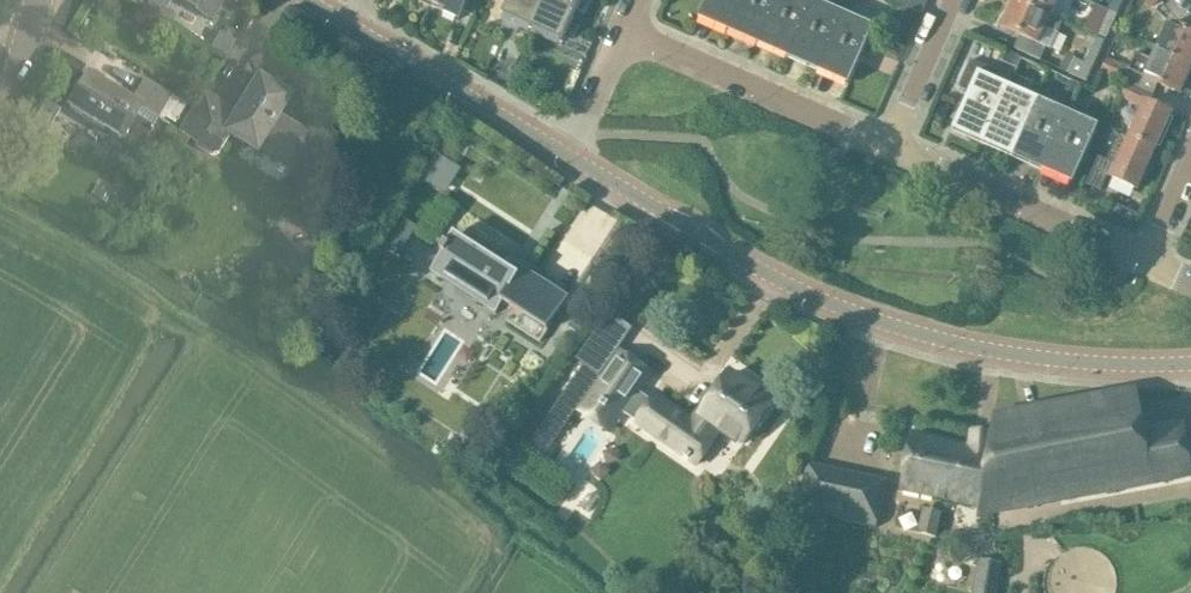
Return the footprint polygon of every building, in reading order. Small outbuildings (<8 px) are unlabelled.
[(146,7),(156,14),(164,0),(150,0),(146,7)] [(156,14),(166,20),(171,13),(168,11),(175,0),(164,0),(156,14)] [(213,19),(224,0),(182,0),(213,19)] [(433,3),(441,7),(439,11),(458,20),(462,12),(472,16),(477,4),(479,0),(434,0),(433,3)] [(504,7),(535,21),(544,0),(507,0),(504,7)] [(535,21),(565,35),(580,0),(544,0),(535,21)] [(701,13),(732,27),(744,0),(707,0),(701,13)] [(732,27),(761,40),(779,0),(744,0),(732,27)] [(800,0),(779,0),(761,40),(791,53),(812,6),(800,0)] [(892,1),(920,14),(926,0),(892,0),(892,1)] [(1000,26),(1022,36),(1016,50),(1042,61),(1048,47),(1052,49),(1059,33),(1063,23),(1051,17),(1012,0),(1011,0),(1000,26)] [(1051,17),(1058,0),(1012,0),(1051,17)] [(1109,11),(1117,15),(1124,0),(1114,0),(1109,11)] [(841,19),(812,6),(791,53),(820,66),(841,19)] [(1117,15),(1109,11),(1097,37),(1106,41),(1117,15)] [(872,32),(841,19),(820,66),(851,80),(872,32)] [(1169,25),(1157,52),(1190,67),(1190,35),(1169,25)] [(1106,41),(1097,37),(1085,64),(1075,59),(1075,60),(1066,56),(1060,69),(1088,82),(1106,41)] [(1157,52),(1153,61),(1135,54),(1129,68),(1106,59),(1101,71),(1127,83),(1155,95),(1159,85),(1179,95),(1190,69),(1190,67),(1157,52)] [(969,91),(955,124),(986,138),(1007,91),(1006,91),(1008,86),(997,81),(1000,73),(970,60),(958,87),(960,89),(961,87),(969,91)] [(174,96),(146,79),(132,101),(89,75),(70,107),(124,140),(131,129),(148,139),(151,133),(153,134),(156,130),(154,129),(160,120),(159,119),(174,96)] [(289,97),(260,79),(239,113),(205,92),(188,120),(204,130),(195,144),(211,154),(214,154),(219,153),(221,152),(232,134),(248,144),(256,131),(282,147),(278,154),(294,164),(311,137),(277,116),(289,97)] [(1155,95),(1127,83),(1121,96),(1116,108),(1131,115),(1137,103),(1143,106),(1128,138),(1154,150),(1170,115),(1150,105),(1155,95)] [(1037,104),(1007,91),(986,138),(1016,151),(1037,104)] [(1066,117),(1037,104),(1016,151),(1046,164),(1066,117)] [(1096,131),(1066,117),(1046,164),(1076,177),(1096,131)] [(1154,150),(1128,138),(1123,151),(1113,147),(1107,161),(1100,158),(1087,185),(1100,191),(1107,176),(1137,189),(1154,150)] [(400,256),(418,227),(406,220),(387,248),(400,256)] [(454,236),(449,243),(448,245),(446,244),(441,251),(443,252),(431,272),(455,288),(461,279),(478,290),(473,299),(496,314),(503,303),(513,309),(506,320),(541,343),(570,297),(510,260),(505,268),(462,241),(454,236)] [(583,366),(528,446),(544,457),(587,395),(599,377),(583,366)] [(772,404),(729,375),(695,425),(654,398),(637,424),(697,465),(715,439),(713,438),(719,430),(743,446),(772,404)] [(901,490),(978,507),(976,517),(1190,476),(1190,464),(1183,423),(1144,430),(1137,394),(1136,389),(1039,408),(1020,411),(995,416),(994,427),(993,434),(972,432),(970,449),(913,436),(901,490)] [(885,483),(809,467),(799,512),(875,528),(885,483)] [(918,533),(918,535),(935,539),(935,537),(940,514),(923,510),(918,533)] [(973,592),(996,592),(998,578),(976,574),(973,592)]
